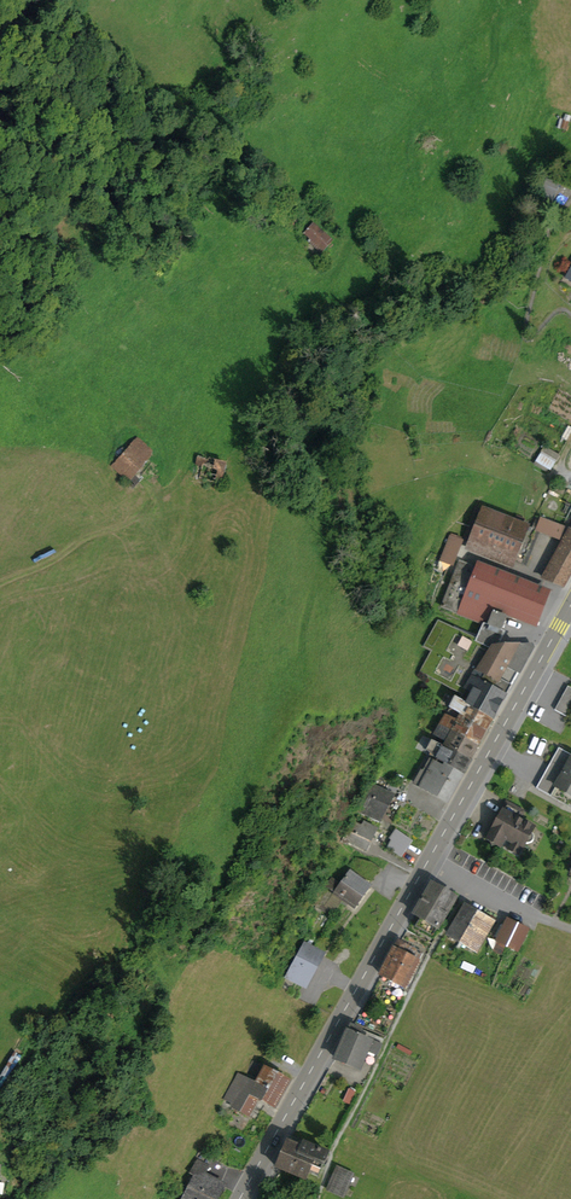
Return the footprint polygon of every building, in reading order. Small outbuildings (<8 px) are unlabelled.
[(553,182),(544,201),(550,203),(559,184),(553,182)] [(314,242),(323,250),(331,241),(313,224),(305,233),(311,240),(310,242),(312,244),(314,242)] [(136,439),(113,464),(128,478),(152,452),(136,439)] [(557,458),(542,451),(535,466),(550,473),(557,458)] [(198,456),(193,477),(218,483),(223,463),(198,456)] [(463,541),(471,544),(484,511),(477,508),(463,541)] [(527,554),(517,550),(526,527),(484,511),(471,544),(522,565),(527,554)] [(542,519),(537,530),(566,541),(570,532),(570,531),(542,519)] [(517,550),(527,554),(536,531),(526,527),(517,550)] [(545,580),(563,586),(570,572),(570,532),(566,541),(545,580)] [(450,539),(460,543),(462,538),(451,534),(450,539)] [(450,539),(442,559),(452,563),(460,543),(450,539)] [(547,597),(460,562),(442,608),(488,626),(493,627),(492,629),(500,632),(501,631),(506,619),(492,613),(494,609),(536,625),(547,597)] [(498,710),(533,647),(531,645),(498,647),(493,647),(488,645),(476,639),(438,622),(425,646),(432,651),(421,671),(463,694),(459,700),(467,705),(492,719),(498,710)] [(493,647),(498,647),(505,632),(501,631),(500,632),(492,629),(493,627),(488,626),(476,639),(488,645),(493,647)] [(555,710),(570,718),(570,716),(570,688),(568,686),(555,710)] [(451,714),(485,732),(492,719),(467,705),(465,708),(457,704),(451,714)] [(452,731),(477,746),(485,732),(451,714),(450,717),(446,715),(442,722),(454,728),(452,731)] [(452,731),(454,728),(442,722),(439,727),(451,733),(452,731)] [(436,742),(469,760),(477,746),(452,731),(451,733),(439,727),(435,735),(438,737),(436,741),(433,740),(432,740),(436,742)] [(432,757),(462,774),(469,760),(436,742),(432,740),(427,751),(431,753),(429,755),(432,757)] [(546,771),(537,788),(564,804),(569,795),(570,796),(570,755),(559,748),(550,764),(555,768),(552,774),(546,771)] [(415,783),(447,801),(462,774),(432,757),(427,767),(431,769),(428,775),(422,771),(415,783)] [(552,774),(555,768),(550,764),(546,771),(552,774)] [(370,785),(357,811),(379,822),(393,796),(370,785)] [(518,819),(522,812),(507,804),(487,839),(500,847),(505,838),(511,842),(523,848),(526,843),(529,844),(532,842),(534,838),(532,833),(534,828),(518,819)] [(348,845),(350,841),(365,848),(376,828),(364,822),(362,826),(353,822),(345,837),(344,836),(341,842),(348,845)] [(407,841),(402,847),(391,839),(387,848),(400,857),(413,841),(396,829),(395,831),(407,841)] [(391,839),(402,847),(407,841),(395,831),(390,838),(391,839)] [(507,849),(519,856),(523,848),(511,842),(507,849)] [(370,886),(369,885),(381,869),(371,861),(359,859),(335,893),(327,887),(318,899),(326,905),(335,893),(354,908),(370,886)] [(438,928),(456,898),(431,884),(414,914),(421,918),(415,927),(429,935),(434,926),(438,928)] [(471,929),(479,919),(482,914),(467,905),(450,935),(463,943),(471,929)] [(477,951),(495,921),(482,914),(479,919),(471,929),(463,943),(477,951)] [(509,919),(498,940),(508,945),(518,923),(509,919)] [(518,950),(529,928),(518,923),(508,945),(518,950)] [(429,935),(433,937),(438,928),(434,926),(429,935)] [(405,987),(422,953),(398,941),(381,975),(405,987)] [(289,973),(307,983),(323,955),(312,948),(304,944),(288,972),(289,973)] [(304,988),(307,983),(289,973),(286,978),(304,988)] [(376,1056),(383,1039),(351,1025),(336,1058),(359,1068),(361,1060),(364,1052),(376,1056)] [(361,1060),(373,1064),(376,1056),(364,1052),(361,1060)] [(248,1116),(258,1099),(275,1108),(290,1082),(252,1061),(242,1078),(237,1075),(224,1099),(231,1104),(234,1105),(232,1107),(233,1108),(248,1116)] [(350,1103),(355,1092),(349,1089),(344,1101),(350,1103)] [(303,1142),(301,1147),(288,1141),(276,1167),(306,1179),(309,1172),(318,1176),(328,1153),(303,1142)] [(216,1198),(224,1186),(204,1174),(213,1158),(200,1150),(195,1159),(198,1160),(190,1173),(195,1176),(187,1187),(193,1190),(195,1186),(216,1198)] [(328,1189),(332,1191),(341,1170),(337,1168),(328,1189)] [(341,1170),(332,1191),(343,1196),(353,1175),(341,1170)] [(187,1187),(181,1198),(216,1198),(195,1186),(193,1190),(187,1187)]
